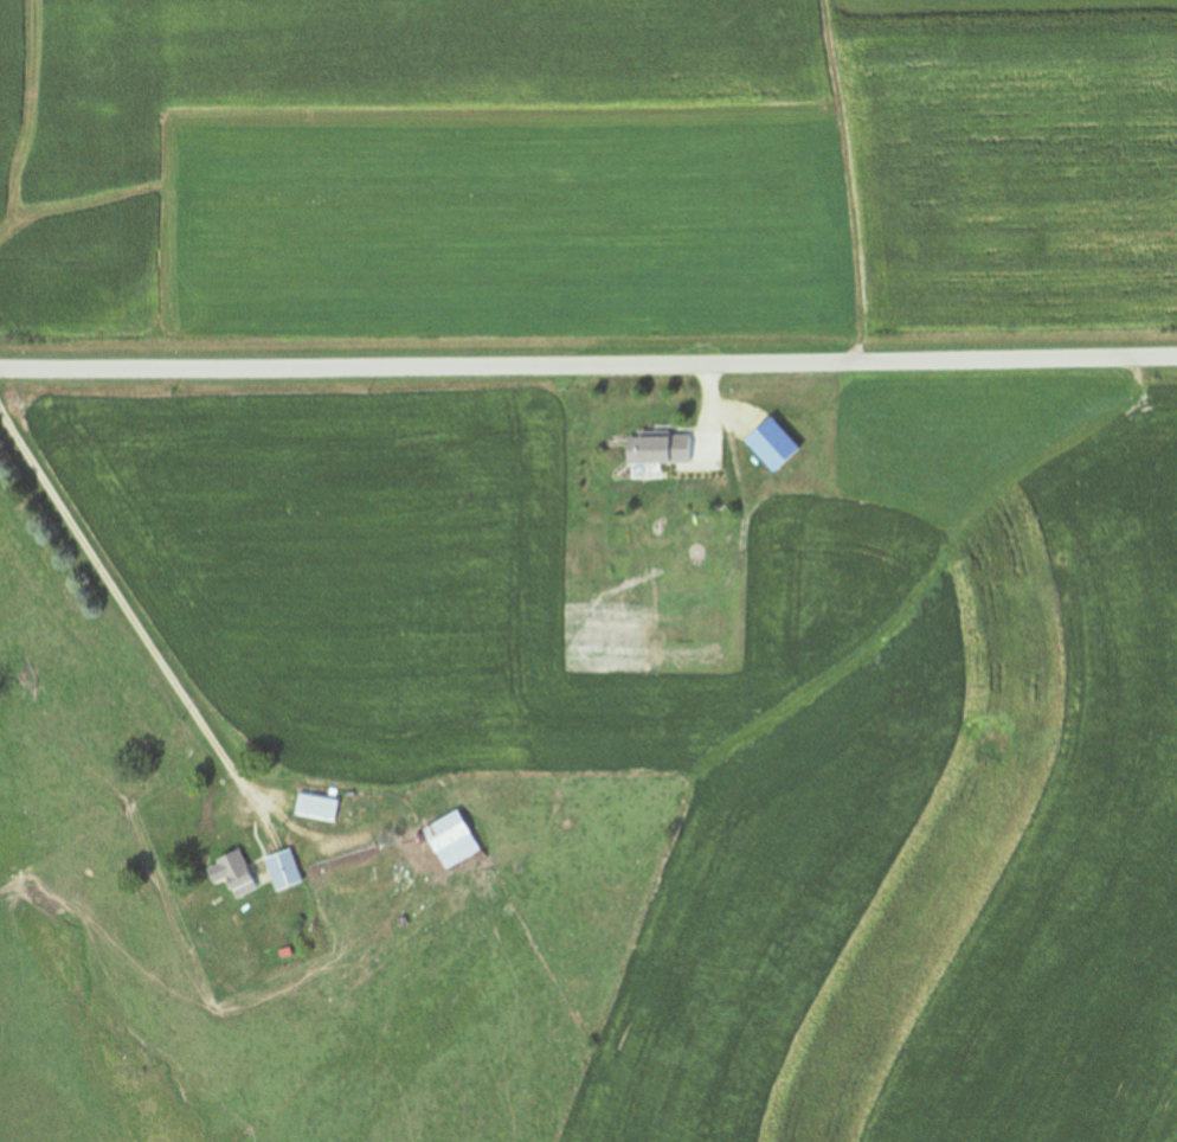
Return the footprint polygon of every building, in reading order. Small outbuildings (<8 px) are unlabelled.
[(689,434),(626,434),(626,464),(689,464),(689,434)] [(338,802),(299,794),(295,813),(335,821),(338,802)] [(459,810),(423,828),(443,870),(480,852),(459,810)] [(217,860),(235,899),(257,889),(239,849),(217,860)] [(277,892),(303,882),(290,849),(264,859),(277,892)]
